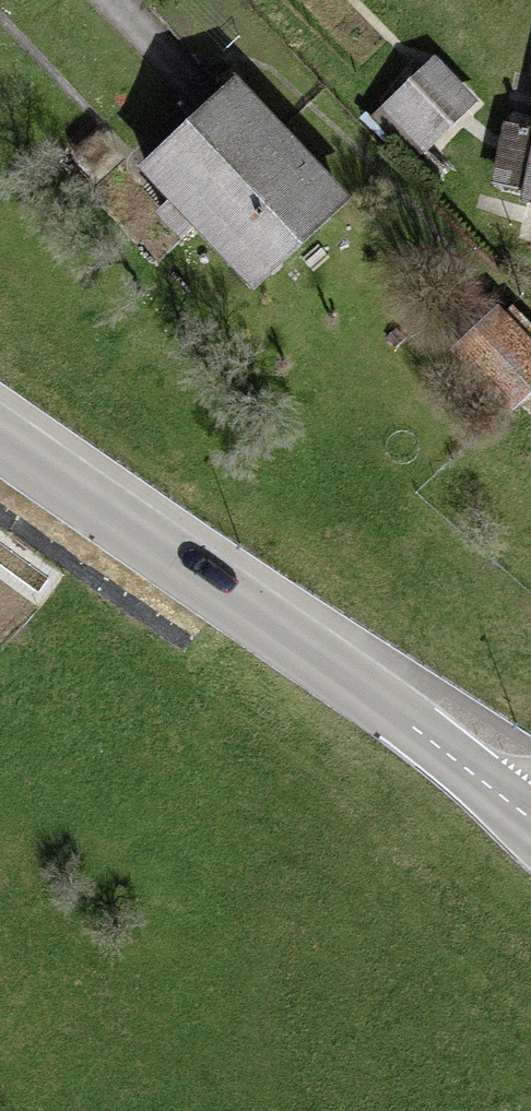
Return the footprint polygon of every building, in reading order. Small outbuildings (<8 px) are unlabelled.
[(432,59),(374,118),(420,163),(478,104),(432,59)] [(234,80),(145,161),(255,281),(344,200),(234,80)] [(507,308),(461,352),(512,404),(530,385),(530,332),(507,308)]
